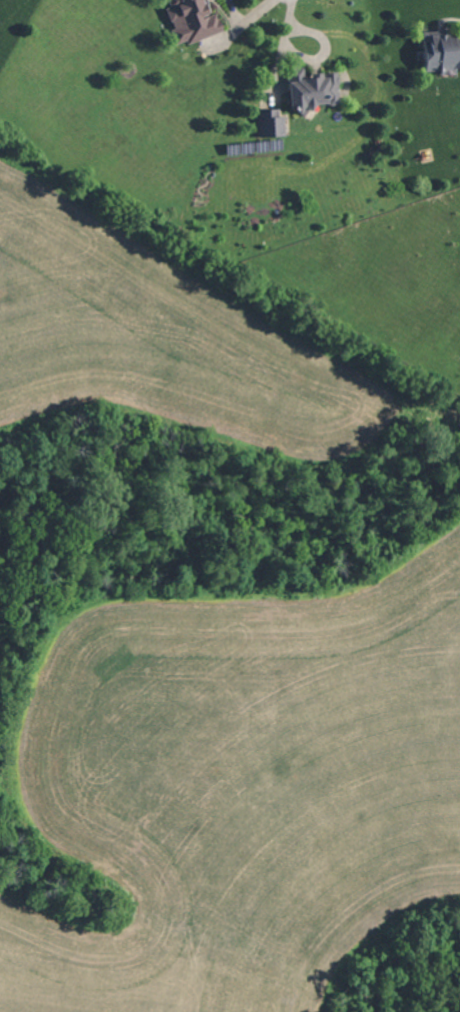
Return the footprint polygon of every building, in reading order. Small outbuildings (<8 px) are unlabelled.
[(211,11),(207,13),(202,0),(165,0),(167,6),(162,8),(169,27),(166,29),(171,44),(182,39),(184,43),(219,30),(211,11)] [(419,70),(435,69),(436,74),(450,73),(450,66),(459,65),(459,34),(439,35),(439,29),(417,30),(419,70)] [(283,66),(284,104),(293,104),(293,106),(334,105),(334,72),(300,73),(300,66),(283,66)] [(274,108),(253,109),(254,137),(281,135),(280,115),(275,115),(274,108)]
